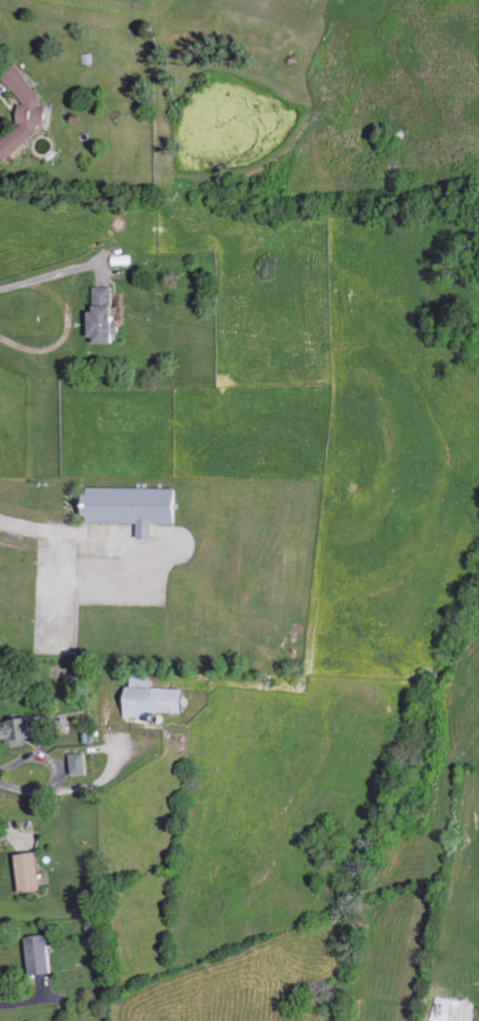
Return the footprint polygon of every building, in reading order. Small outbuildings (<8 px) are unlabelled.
[(46,132),(43,128),(59,115),(18,67),(6,77),(28,103),(23,108),(32,119),(0,145),(0,147),(11,161),(46,132)] [(97,343),(120,343),(121,287),(98,286),(97,343)] [(144,523),(144,537),(160,537),(160,524),(185,524),(185,488),(92,488),(92,523),(144,523)] [(131,717),(158,718),(157,723),(168,723),(168,713),(193,713),(194,689),(157,688),(157,677),(137,676),(137,687),(132,687),(131,717)] [(11,740),(43,737),(40,717),(9,721),(11,740)] [(89,753),(73,755),(76,776),(92,774),(89,753)] [(41,852),(21,854),(25,893),(45,891),(41,852)] [(59,973),(52,934),(31,938),(38,976),(59,973)]
